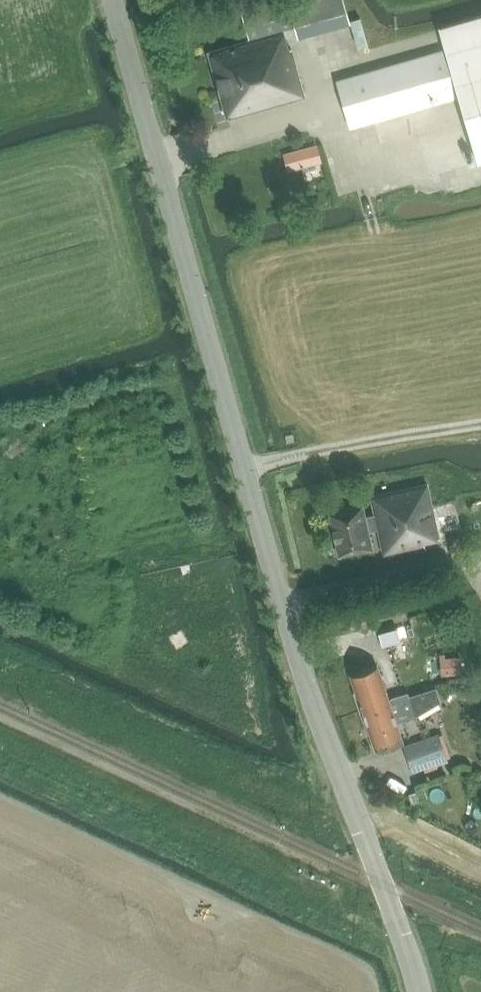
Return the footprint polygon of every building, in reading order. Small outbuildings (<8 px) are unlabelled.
[(249,39),(208,51),(227,118),(305,96),(291,48),(289,48),(283,29),(295,26),(298,36),(351,21),(345,0),(278,0),(241,11),(249,39)] [(459,97),(478,162),(480,161),(480,16),(438,28),(444,48),(336,79),(350,128),(459,97)] [(357,49),(368,46),(360,19),(350,22),(357,49)] [(300,150),(304,166),(322,161),(317,145),(300,150)] [(369,530),(379,528),(385,552),(424,544),(424,543),(440,539),(428,484),(371,497),(375,514),(366,516),(363,506),(329,514),(339,555),(373,547),(369,530)] [(378,633),(382,647),(401,641),(397,628),(378,633)] [(446,673),(461,672),(459,654),(444,655),(446,673)] [(350,673),(363,712),(390,703),(391,705),(410,699),(408,694),(408,692),(389,698),(378,664),(350,673)] [(375,750),(404,742),(397,722),(416,716),(440,700),(436,685),(408,694),(410,699),(391,705),(390,703),(363,712),(375,750)] [(403,747),(412,773),(451,758),(442,735),(439,736),(438,735),(403,747)] [(471,836),(480,837),(480,822),(473,821),(471,836)]
